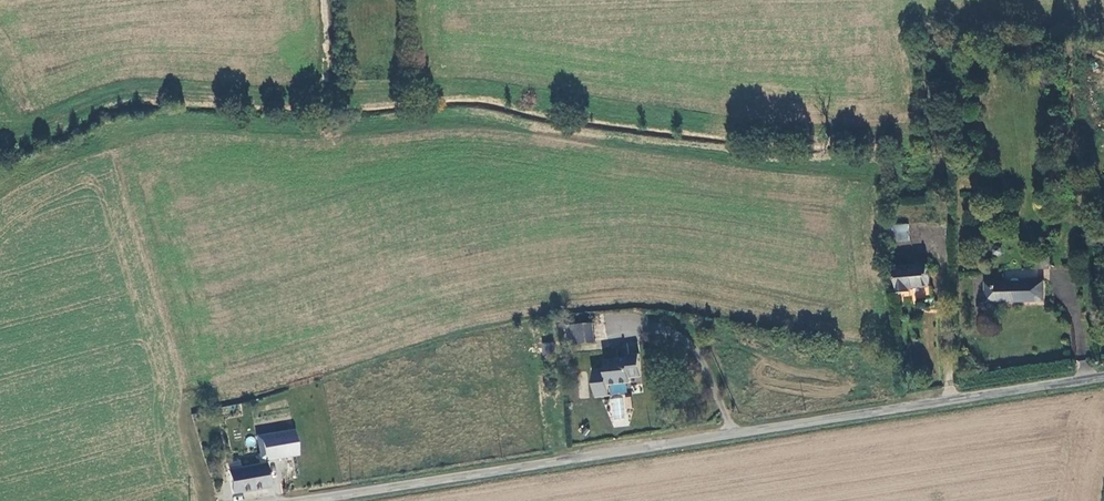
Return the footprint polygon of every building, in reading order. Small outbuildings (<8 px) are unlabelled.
[(972,174),(972,166),(961,165),(961,174),(972,174)] [(895,225),(890,225),(891,237),(891,242),(912,242),(911,225),(895,225)] [(1051,270),(1050,249),(1037,249),(1037,270),(1051,270)] [(896,264),(898,293),(928,291),(926,261),(896,264)] [(1013,283),(987,283),(987,303),(1046,302),(1045,282),(1021,283),(1021,281),(1019,279),(1014,280),(1013,281),(1013,283)] [(572,350),(591,347),(589,327),(579,328),(579,329),(570,330),(572,350)] [(553,354),(554,344),(542,343),(542,353),(553,354)] [(640,382),(637,359),(624,360),(624,363),(601,367),(602,373),(589,375),(592,397),(606,395),(606,393),(629,390),(628,384),(640,382)] [(608,402),(606,395),(592,397),(593,404),(608,402)] [(270,434),(271,440),(293,436),(292,430),(270,434)] [(271,440),(261,441),(264,460),(296,455),(293,436),(271,440)] [(269,487),(264,463),(239,468),(238,461),(230,462),(230,461),(225,462),(225,463),(230,494),(269,487)]
